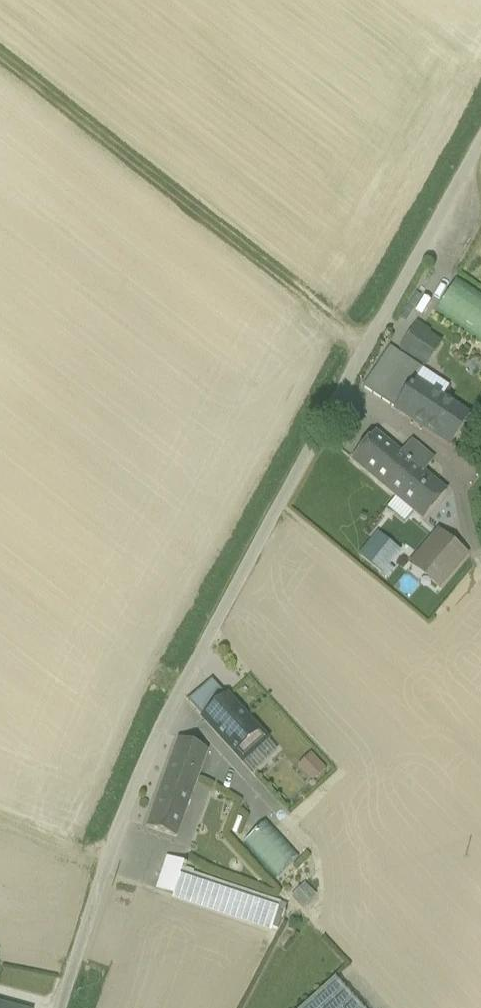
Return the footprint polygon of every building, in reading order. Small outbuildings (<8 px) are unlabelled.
[(435,309),(480,342),(480,294),(458,277),(435,309)] [(424,367),(442,340),(414,322),(397,349),(424,367)] [(414,382),(381,360),(361,390),(395,411),(414,382)] [(468,418),(414,382),(395,411),(449,446),(468,418)] [(364,426),(341,453),(352,462),(375,435),(364,426)] [(394,451),(375,435),(352,462),(372,479),(394,451)] [(430,465),(409,447),(401,457),(421,473),(421,474),(430,465)] [(401,457),(394,451),(372,479),(395,498),(405,487),(408,489),(421,473),(401,457)] [(421,473),(408,489),(405,487),(395,498),(422,520),(444,493),(421,474),(421,473)] [(382,574),(401,551),(376,531),(357,554),(382,574)] [(452,546),(438,534),(423,552),(435,562),(424,576),(438,588),(461,559),(449,549),(452,546)] [(211,685),(190,703),(204,719),(226,701),(211,685)] [(256,733),(226,701),(204,719),(235,752),(256,733)] [(256,733),(235,752),(242,760),(263,741),(256,733)] [(206,752),(179,741),(147,828),(175,838),(206,752)] [(310,782),(324,769),(309,753),(295,765),(310,782)] [(242,841),(276,876),(297,856),(264,821),(242,841)] [(272,901),(181,871),(183,865),(166,859),(155,891),(264,927),(272,901)] [(340,980),(352,969),(336,951),(273,1007),(365,1007),(340,980)]
